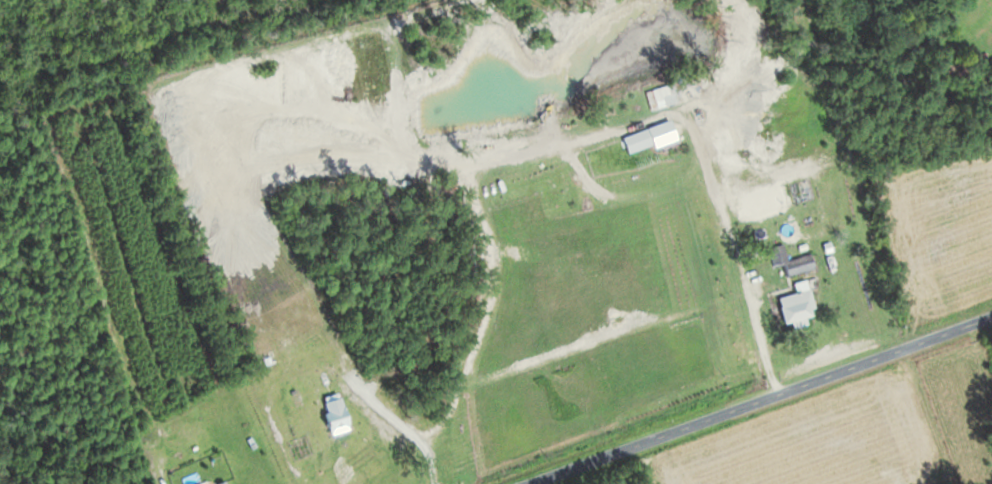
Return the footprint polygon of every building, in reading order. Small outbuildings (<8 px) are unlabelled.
[(648,110),(674,100),(666,80),(640,90),(648,110)] [(658,149),(676,143),(668,118),(650,124),(658,149)] [(621,152),(648,144),(643,128),(616,136),(621,152)] [(806,317),(801,299),(775,306),(780,324),(806,317)]
